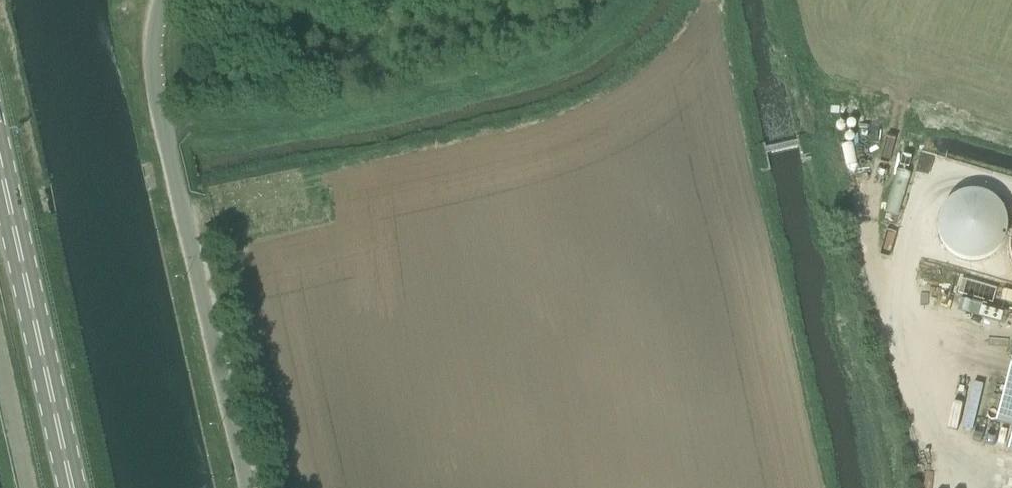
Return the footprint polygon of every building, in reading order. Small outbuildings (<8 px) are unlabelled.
[(1006,188),(942,201),(954,262),(1000,253),(998,240),(1011,237),(1011,220),(1006,188)] [(997,424),(1011,429),(1011,367),(997,424)]
